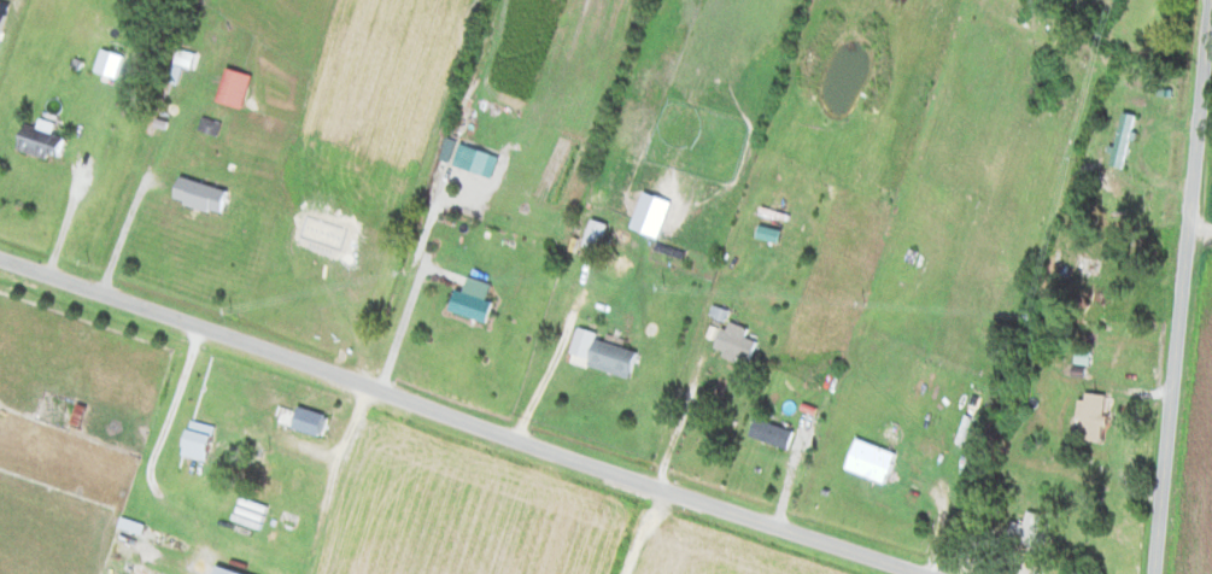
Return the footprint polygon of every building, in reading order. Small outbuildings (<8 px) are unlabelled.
[(178,63),(196,68),(199,55),(182,50),(178,63)] [(246,109),(256,75),(231,67),(221,101),(246,109)] [(1139,114),(1127,111),(1115,165),(1127,167),(1139,114)] [(222,122),(206,118),(203,128),(219,133),(222,122)] [(71,136),(30,123),(22,149),(62,162),(71,136)] [(233,191),(185,175),(178,200),(226,215),(233,191)] [(635,204),(691,222),(696,208),(640,190),(635,204)] [(799,204),(770,194),(764,212),(793,222),(799,204)] [(498,302),(461,289),(454,309),(491,322),(498,302)] [(634,344),(637,335),(584,317),(581,327),(634,344)] [(720,351),(755,363),(762,341),(749,337),(753,328),(730,320),(720,351)] [(1093,363),(1093,353),(1082,353),(1082,363),(1093,363)] [(1088,418),(1087,440),(1109,442),(1112,395),(1086,393),(1084,417),(1088,418)] [(332,415),(303,407),(297,428),(327,436),(332,415)] [(793,450),(799,432),(759,419),(753,437),(793,450)] [(210,462),(220,427),(196,420),(186,455),(210,462)] [(851,470),(892,483),(901,454),(861,440),(851,470)] [(1043,525),(1048,517),(1035,511),(1028,526),(1020,522),(1013,538),(1045,554),(1056,532),(1043,525)]
